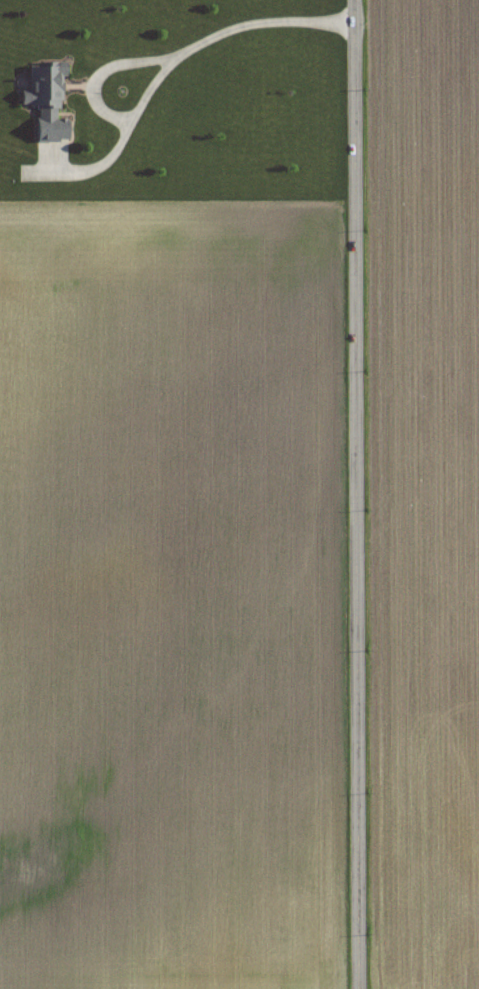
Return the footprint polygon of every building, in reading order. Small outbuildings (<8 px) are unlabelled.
[(38,106),(37,141),(68,142),(69,117),(62,117),(63,67),(29,67),(29,90),(23,90),(22,105),(38,106)]
